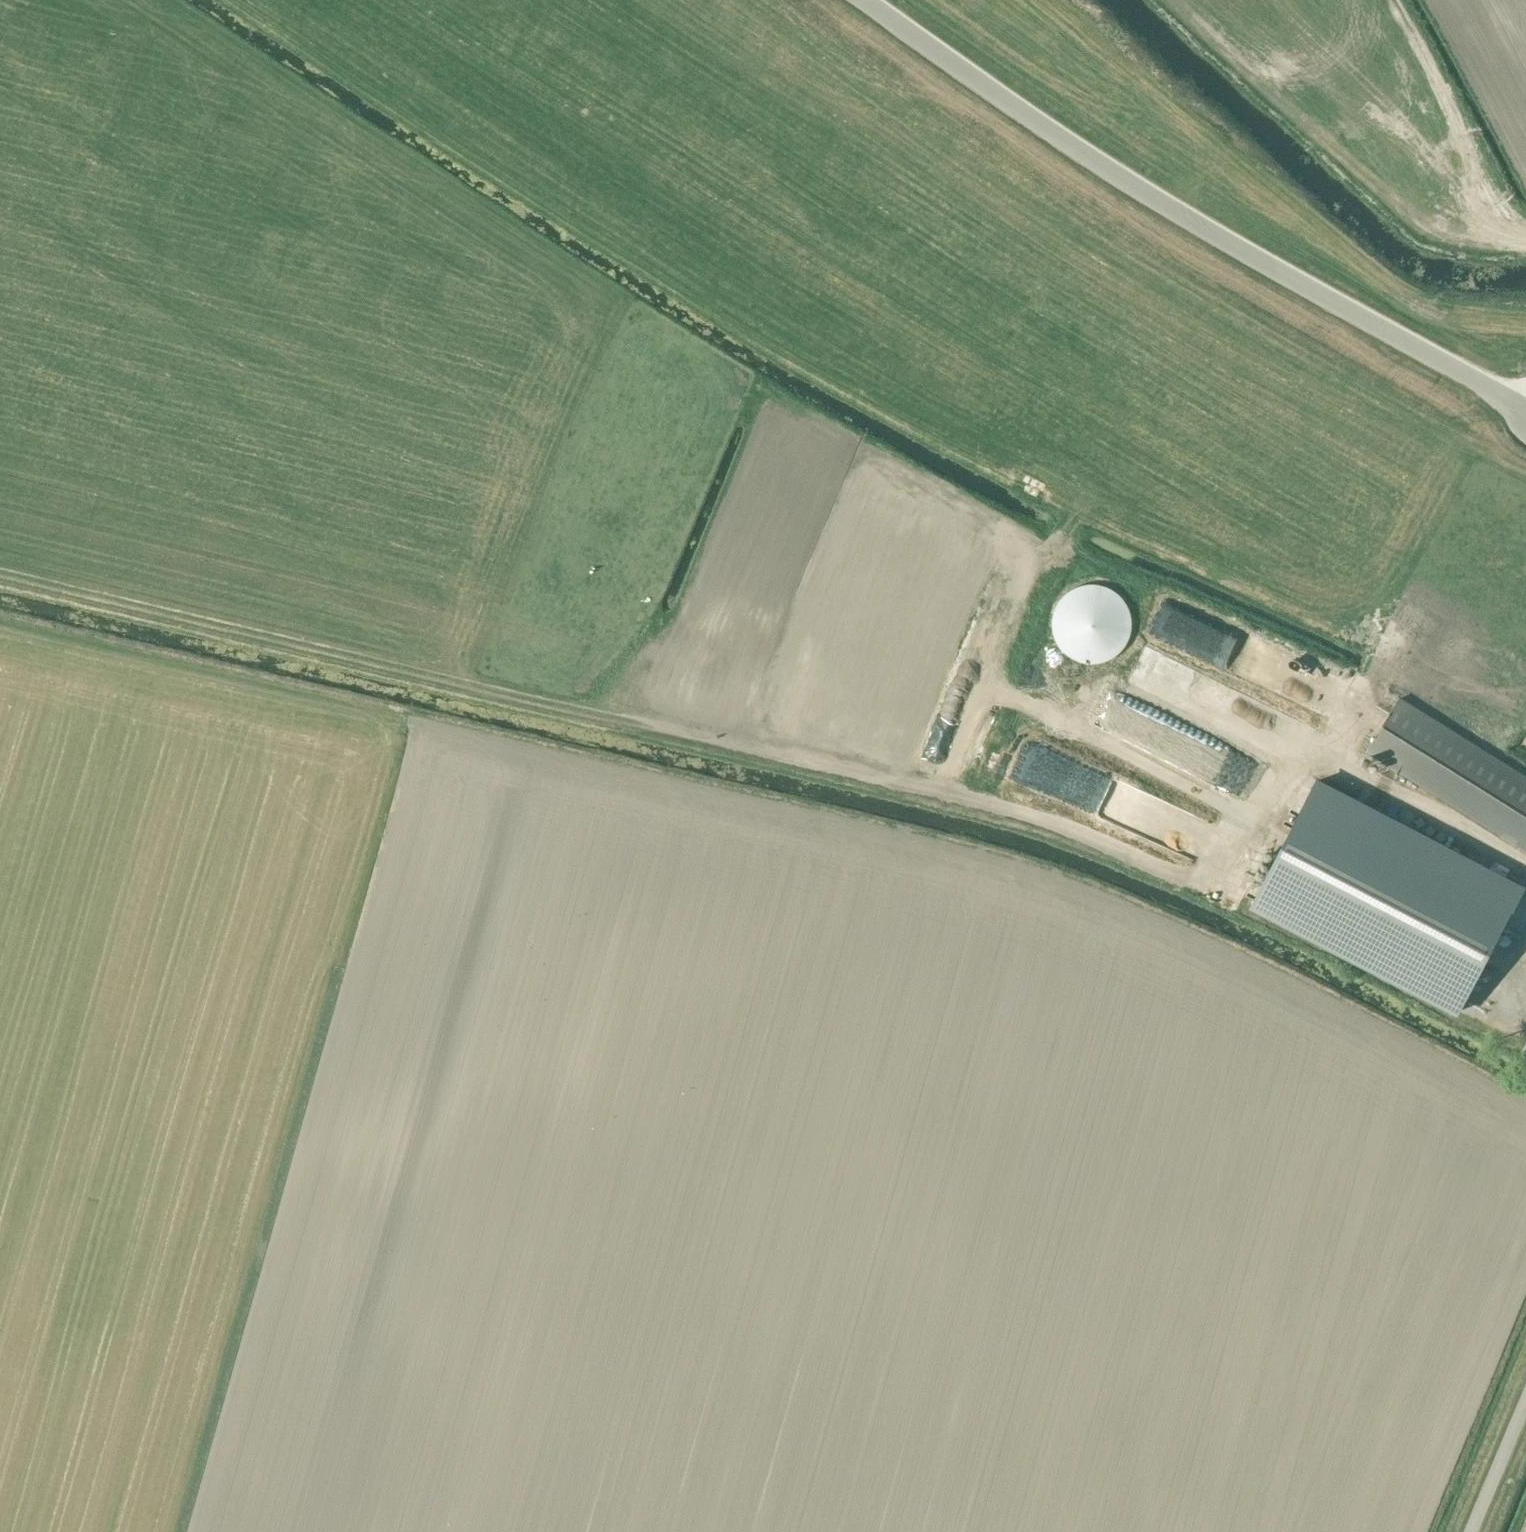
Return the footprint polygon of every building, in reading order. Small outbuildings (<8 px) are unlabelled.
[(1101,584),(1091,583),(1076,585),(1063,595),(1053,611),(1052,627),(1057,643),(1066,654),(1082,661),(1097,662),(1109,658),(1118,651),(1128,638),(1131,624),(1129,610),(1122,600),(1115,591),(1101,584)] [(1400,697),(1367,750),(1525,850),(1525,776),(1400,697)] [(1525,887),(1317,779),(1250,907),(1457,1016),(1525,887)]
